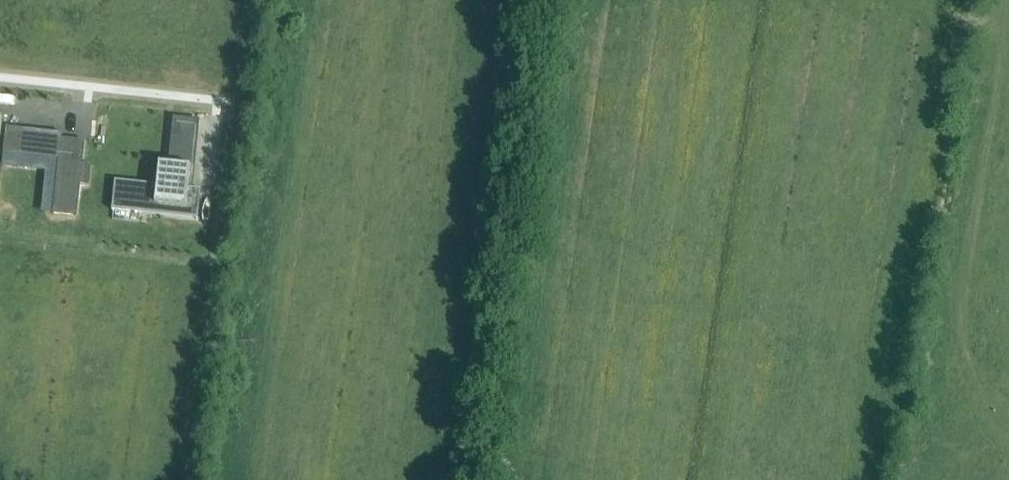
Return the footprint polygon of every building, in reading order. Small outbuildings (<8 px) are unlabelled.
[(7,119),(52,121),(53,97),(7,96),(7,119)] [(197,120),(173,117),(172,135),(195,137),(197,120)] [(98,121),(95,143),(105,144),(107,122),(98,121)] [(63,134),(7,128),(4,153),(59,159),(54,212),(55,212),(55,210),(77,212),(77,214),(81,182),(90,183),(89,182),(90,166),(92,166),(92,165),(83,164),(85,142),(62,139),(63,134)] [(116,181),(112,211),(114,211),(117,204),(196,213),(197,220),(199,220),(202,190),(189,189),(192,167),(160,164),(158,185),(116,181)]
